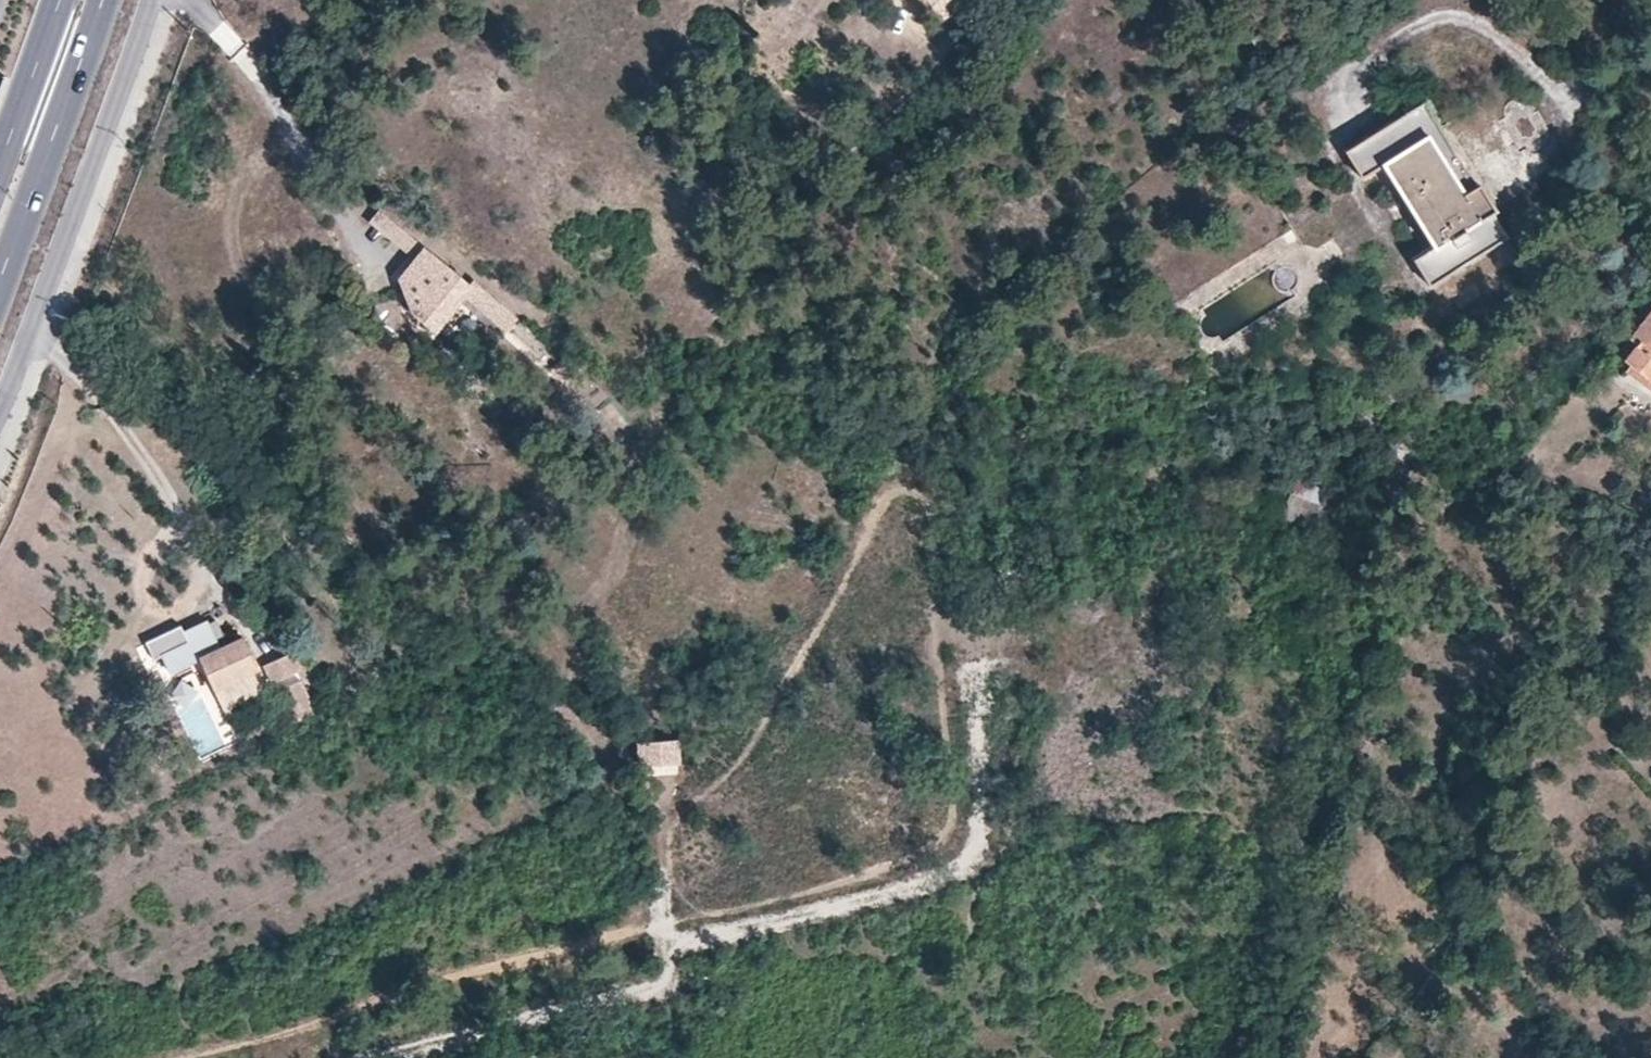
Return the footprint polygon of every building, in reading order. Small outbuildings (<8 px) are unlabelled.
[(1495,210),(1479,184),(1465,193),(1433,138),(1445,131),(1428,101),(1346,151),(1361,179),(1382,166),(1433,248),(1412,261),(1428,287),(1508,238),(1493,212),(1495,210)] [(1465,193),(1479,184),(1465,162),(1445,131),(1433,138),(1465,193)] [(470,284),(401,225),(391,226),(377,241),(367,252),(366,253),(401,284),(413,314),(435,334),(467,298),(505,332),(517,318),(475,280),(470,284)] [(1641,310),(1647,316),(1626,343),(1633,349),(1622,362),(1650,385),(1650,297),(1641,310)] [(1389,449),(1402,457),(1408,447),(1394,438),(1388,447),(1389,449)] [(204,691),(247,668),(238,651),(231,637),(215,645),(203,622),(196,626),(194,623),(172,635),(169,628),(134,646),(143,664),(152,659),(160,675),(188,661),(204,691)] [(264,663),(292,722),(316,710),(288,652),(264,663)] [(678,765),(676,741),(640,742),(641,768),(678,765)]
